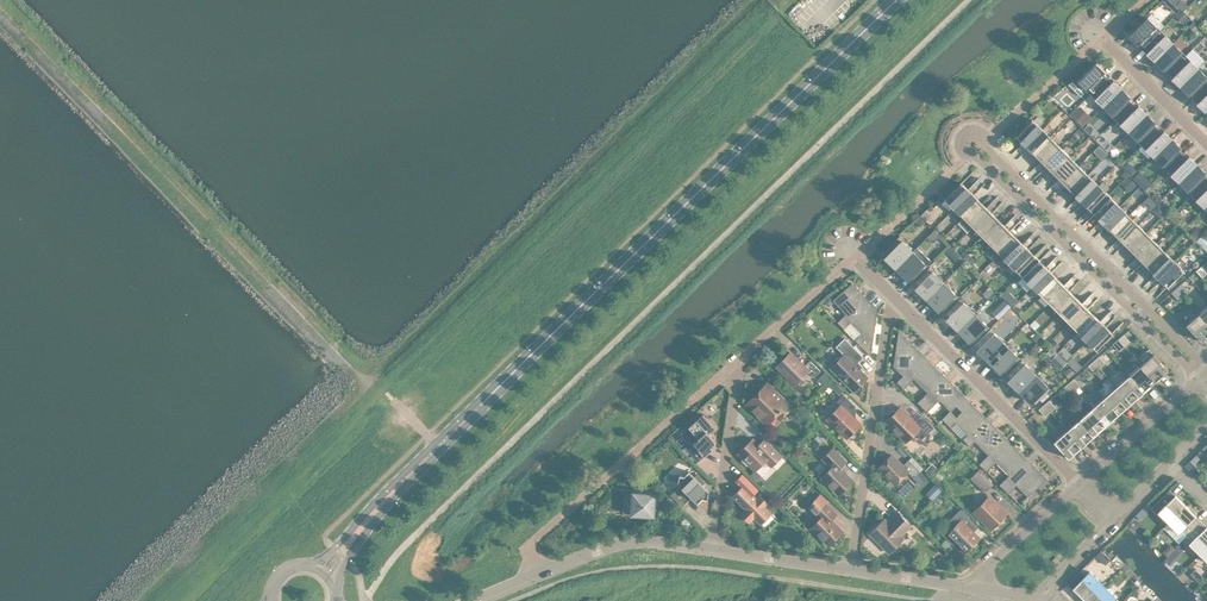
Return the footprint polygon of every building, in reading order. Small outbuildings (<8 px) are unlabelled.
[(1176,3),(1170,9),(1177,15),(1183,10),(1176,3)] [(1134,35),(1138,39),(1155,22),(1142,9),(1124,28),(1132,37),(1134,35)] [(1188,15),(1184,19),(1189,24),(1193,19),(1188,15)] [(1141,45),(1149,54),(1168,35),(1155,22),(1138,39),(1142,44),(1141,45)] [(1159,61),(1163,65),(1180,48),(1168,35),(1149,54),(1158,62),(1159,61)] [(1166,70),(1174,79),(1193,60),(1180,48),(1163,65),(1167,69),(1166,70)] [(1081,83),(1085,86),(1102,69),(1098,65),(1100,64),(1091,55),(1072,73),(1070,71),(1064,77),(1076,89),(1081,83)] [(1185,86),(1189,90),(1206,73),(1193,60),(1174,79),(1183,88),(1185,86)] [(1085,86),(1097,99),(1116,80),(1108,72),(1106,73),(1102,69),(1085,86)] [(1200,104),(1206,97),(1206,74),(1206,73),(1189,90),(1193,94),(1191,96),(1200,104)] [(1097,99),(1110,112),(1127,95),(1123,91),(1125,89),(1116,80),(1097,99)] [(1110,112),(1123,124),(1142,106),(1133,97),(1131,99),(1127,95),(1110,112)] [(1075,99),(1067,107),(1078,117),(1086,109),(1075,99)] [(1123,124),(1135,137),(1152,120),(1148,116),(1150,114),(1142,106),(1123,124)] [(1011,128),(1020,138),(1037,121),(1027,112),(1023,117),(1011,128)] [(1135,137),(1148,150),(1167,131),(1158,122),(1157,124),(1152,120),(1135,137)] [(1020,138),(1030,147),(1046,130),(1037,121),(1020,138)] [(1091,122),(1085,127),(1089,131),(1094,125),(1091,122)] [(1068,127),(1064,131),(1068,135),(1072,130),(1068,127)] [(1030,147),(1039,156),(1055,139),(1046,130),(1030,147)] [(1148,150),(1161,162),(1178,145),(1174,141),(1175,139),(1167,131),(1148,150)] [(1103,133),(1097,138),(1103,144),(1108,138),(1103,133)] [(1039,156),(1048,165),(1064,148),(1055,139),(1039,156)] [(1161,162),(1173,175),(1192,156),(1184,148),(1182,149),(1178,145),(1161,162)] [(1048,165),(1057,174),(1073,157),(1064,148),(1048,165)] [(1173,175),(1186,188),(1203,170),(1199,166),(1201,165),(1192,156),(1173,175)] [(1057,174),(1066,183),(1082,167),(1073,157),(1057,174)] [(1135,164),(1128,171),(1134,177),(1140,170),(1135,164)] [(1066,183),(1075,192),(1091,176),(1082,167),(1066,183)] [(1122,169),(1116,176),(1125,184),(1131,177),(1122,169)] [(1198,200),(1206,192),(1206,174),(1203,170),(1186,188),(1198,200)] [(940,191),(949,201),(965,184),(956,175),(940,191)] [(1091,176),(1075,192),(1084,201),(1101,185),(1091,176)] [(949,201),(958,210),(974,193),(965,184),(949,201)] [(1149,186),(1147,189),(1153,195),(1157,191),(1152,186),(1149,186)] [(1089,206),(1098,215),(1115,199),(1105,189),(1089,206)] [(1206,209),(1206,192),(1198,200),(1206,209)] [(958,210),(967,219),(983,202),(974,193),(958,210)] [(1098,215),(1107,224),(1124,208),(1115,199),(1098,215)] [(967,219),(976,228),(993,212),(983,202),(967,219)] [(915,208),(910,213),(915,218),(920,214),(915,208)] [(1107,224),(1116,233),(1133,217),(1124,208),(1107,224)] [(1178,211),(1173,215),(1177,219),(1182,215),(1178,211)] [(976,228),(985,237),(1002,221),(993,212),(976,228)] [(1116,233),(1125,242),(1142,226),(1133,217),(1116,233)] [(985,237),(994,246),(1011,230),(1002,221),(985,237)] [(1190,221),(1184,227),(1190,233),(1196,226),(1190,221)] [(929,222),(922,230),(928,235),(935,227),(929,222)] [(1125,242),(1134,251),(1151,235),(1142,226),(1125,242)] [(884,256),(890,262),(908,244),(906,242),(907,240),(899,235),(893,229),(878,244),(882,248),(880,250),(885,255),(884,256)] [(994,246),(1003,255),(1020,239),(1011,230),(994,246)] [(1134,251),(1144,261),(1160,244),(1151,235),(1134,251)] [(1020,239),(1003,255),(1013,265),(1029,248),(1020,239)] [(908,244),(890,262),(895,267),(896,266),(901,271),(903,269),(907,273),(922,258),(916,252),(911,244),(909,245),(908,244)] [(1144,261),(1153,270),(1169,253),(1160,244),(1144,261)] [(962,246),(958,251),(965,257),(970,253),(962,246)] [(1017,269),(1027,278),(1043,262),(1034,253),(1017,269)] [(1169,253),(1153,270),(1162,279),(1178,263),(1169,253)] [(1196,258),(1202,266),(1206,261),(1206,260),(1201,254),(1196,258)] [(1202,266),(1196,258),(1190,263),(1197,270),(1202,266)] [(915,287),(920,292),(938,274),(937,273),(938,271),(930,266),(924,260),(909,275),(913,279),(911,281),(916,286),(915,287)] [(1027,278),(1036,287),(1052,271),(1043,262),(1027,278)] [(1036,287),(1045,296),(1061,280),(1052,271),(1036,287)] [(938,274),(920,292),(926,298),(927,297),(932,302),(934,300),(938,304),(953,289),(947,283),(942,275),(940,276),(938,274)] [(832,314),(838,321),(865,294),(847,275),(828,292),(840,306),(832,314)] [(1176,275),(1171,280),(1178,287),(1183,283),(1176,275)] [(984,279),(977,286),(982,291),(989,284),(984,279)] [(1045,296),(1054,305),(1070,289),(1061,280),(1045,296)] [(1178,287),(1171,280),(1166,285),(1172,292),(1178,287)] [(1007,286),(1001,292),(1007,297),(1012,292),(1007,286)] [(1054,305),(1063,314),(1079,298),(1070,289),(1054,305)] [(946,318),(951,323),(969,305),(968,304),(969,302),(961,297),(955,291),(940,306),(944,310),(942,311),(947,317),(946,318)] [(999,292),(992,299),(999,306),(1006,299),(999,292)] [(865,294),(838,321),(865,348),(872,301),(865,294)] [(1193,306),(1206,321),(1206,296),(1206,295),(1193,306)] [(1063,314),(1072,324),(1088,307),(1079,298),(1063,314)] [(969,305),(951,323),(957,328),(958,327),(963,333),(965,331),(969,335),(984,320),(977,314),(973,306),(971,307),(969,305)] [(1193,306),(1181,317),(1195,334),(1206,324),(1206,321),(1193,306)] [(1072,324),(1081,333),(1097,316),(1088,307),(1072,324)] [(1097,316),(1081,333),(1090,342),(1107,326),(1097,316)] [(977,349),(982,354),(1000,336),(998,334),(1000,332),(992,328),(985,321),(971,336),(974,340),(973,342),(978,347),(977,349)] [(888,358),(898,368),(919,347),(893,322),(888,358)] [(1031,325),(1026,329),(1031,334),(1036,330),(1031,325)] [(1118,327),(1113,331),(1119,339),(1124,334),(1118,327)] [(825,360),(848,383),(862,369),(855,362),(858,359),(853,354),(858,349),(839,330),(831,339),(839,347),(836,350),(833,350),(830,351),(829,353),(829,356),(825,360)] [(1119,339),(1113,331),(1108,336),(1114,343),(1119,339)] [(1049,332),(1044,336),(1050,342),(1054,337),(1049,332)] [(1000,336),(982,354),(987,359),(989,358),(994,363),(996,361),(1000,365),(1015,350),(1008,344),(1004,336),(1002,338),(1000,336)] [(1046,340),(1040,346),(1046,352),(1052,346),(1046,340)] [(803,363),(809,369),(815,363),(805,353),(799,359),(785,345),(771,358),(783,369),(781,371),(788,378),(803,363)] [(1052,346),(1045,353),(1050,358),(1057,351),(1052,346)] [(1148,346),(1135,357),(1150,374),(1163,362),(1148,346)] [(910,369),(924,382),(924,383),(939,368),(919,347),(898,368),(891,374),(898,381),(910,369)] [(818,348),(812,353),(817,358),(822,353),(818,348)] [(1067,349),(1061,354),(1066,358),(1071,353),(1067,349)] [(1093,349),(1088,353),(1094,360),(1100,356),(1093,349)] [(1007,379),(1013,385),(1031,367),(1029,365),(1030,363),(1022,359),(1016,352),(1001,367),(1005,371),(1003,373),(1008,378),(1007,379)] [(1094,360),(1088,353),(1083,358),(1089,365),(1094,360)] [(1135,357),(1123,368),(1138,385),(1150,374),(1135,357)] [(1065,360),(1059,365),(1063,370),(1069,365),(1065,360)] [(820,364),(811,373),(816,378),(824,369),(820,364)] [(1031,367),(1013,385),(1018,390),(1019,389),(1024,394),(1026,392),(1030,396),(1045,381),(1039,375),(1034,367),(1032,368),(1031,367)] [(935,393),(945,403),(960,388),(939,368),(924,383),(924,382),(912,394),(921,404),(932,393),(935,393)] [(1123,368),(1110,379),(1125,396),(1138,385),(1123,368)] [(1068,371),(1063,375),(1070,382),(1075,378),(1068,371)] [(773,410),(776,410),(786,400),(786,397),(762,374),(740,396),(761,416),(770,407),(773,410)] [(1070,382),(1063,375),(1058,380),(1064,387),(1070,382)] [(833,377),(829,381),(834,387),(838,382),(833,377)] [(1110,379),(1098,390),(1113,406),(1125,396),(1110,379)] [(846,402),(850,398),(838,386),(832,393),(835,397),(822,410),(841,430),(855,416),(848,409),(848,405),(846,402)] [(951,415),(962,426),(962,427),(980,409),(960,388),(945,403),(937,411),(946,420),(951,415)] [(1098,390),(1086,401),(1101,417),(1113,406),(1098,390)] [(1044,392),(1039,397),(1045,404),(1050,399),(1044,392)] [(1045,404),(1039,397),(1033,402),(1040,409),(1045,404)] [(909,425),(916,432),(929,419),(916,407),(909,413),(895,399),(890,403),(887,403),(884,406),(884,409),(880,414),(900,434),(909,425)] [(1086,401),(1073,411),(1088,428),(1101,417),(1086,401)] [(687,435),(686,433),(680,439),(692,453),(698,448),(699,448),(707,441),(704,437),(706,435),(708,436),(711,434),(703,425),(709,419),(698,406),(683,419),(684,419),(682,421),(682,425),(685,429),(689,429),(691,427),(693,430),(687,435)] [(969,434),(983,447),(1001,429),(980,409),(962,427),(962,426),(957,431),(965,438),(969,434)] [(1073,411),(1061,422),(1076,439),(1088,428),(1073,411)] [(1076,439),(1061,422),(1048,434),(1063,450),(1076,439)] [(812,427),(806,434),(812,438),(817,431),(812,427)] [(990,454),(1003,467),(1004,468),(1021,450),(1001,429),(983,447),(974,456),(981,463),(990,454)] [(663,431),(657,436),(660,440),(666,435),(663,431)] [(757,438),(754,438),(747,431),(733,445),(738,450),(737,451),(737,453),(741,457),(743,457),(744,456),(750,462),(756,456),(757,457),(760,457),(763,454),(767,457),(776,448),(762,434),(757,438)] [(1197,441),(1199,443),(1206,435),(1206,431),(1197,441)] [(821,460),(821,462),(822,464),(816,469),(833,486),(847,472),(840,465),(840,463),(835,459),(840,454),(827,441),(818,450),(824,456),(821,460)] [(908,470),(915,464),(903,452),(897,458),(886,447),(873,459),(890,476),(896,470),(900,473),(906,468),(908,470)] [(1004,468),(1003,467),(994,477),(1003,485),(1011,477),(1022,488),(1042,471),(1021,450),(1004,468)] [(1185,453),(1180,458),(1187,465),(1192,460),(1185,453)] [(927,455),(920,462),(926,468),(932,461),(927,455)] [(697,490),(702,491),(704,483),(695,475),(698,472),(691,466),(689,468),(683,463),(679,468),(674,467),(672,475),(674,477),(665,487),(676,498),(686,489),(692,495),(693,495),(693,494),(697,490)] [(966,470),(980,484),(986,477),(973,463),(966,470)] [(754,515),(765,505),(765,504),(760,498),(763,496),(754,487),(751,490),(747,486),(752,481),(736,466),(730,472),(736,479),(727,488),(740,501),(736,505),(744,514),(748,510),(754,515)] [(930,476),(924,482),(930,488),(936,483),(930,476)] [(617,506),(649,508),(649,501),(657,494),(650,486),(650,485),(649,485),(642,478),(634,485),(632,482),(629,484),(628,484),(628,486),(624,487),(618,489),(617,506)] [(1153,505),(1163,515),(1180,498),(1170,487),(1167,490),(1162,485),(1149,497),(1146,501),(1152,507),(1153,505)] [(818,531),(824,537),(837,524),(826,512),(831,507),(820,496),(822,494),(814,487),(803,498),(815,509),(806,519),(812,525),(811,526),(817,532),(818,531)] [(969,504),(985,520),(1000,506),(984,490),(969,504)] [(1181,528),(1193,516),(1188,511),(1190,508),(1180,498),(1163,515),(1174,525),(1176,523),(1181,528)] [(1138,510),(1144,504),(1139,499),(1133,505),(1138,510)] [(948,532),(960,543),(973,529),(962,518),(967,513),(955,501),(943,514),(946,517),(937,526),(946,534),(948,532)] [(879,511),(864,525),(884,545),(898,530),(896,528),(906,518),(892,504),(885,511),(886,513),(883,515),(879,511)] [(1195,546),(1206,533),(1206,524),(1201,518),(1198,521),(1193,516),(1181,528),(1182,528),(1186,533),(1184,535),(1195,546)] [(1195,546),(1205,556),(1206,554),(1206,533),(1195,546)] [(1160,539),(1156,543),(1162,549),(1166,544),(1160,539)] [(1171,540),(1165,546),(1171,552),(1177,546),(1171,540)] [(1067,581),(1083,596),(1100,579),(1084,564),(1067,581)] [(1088,600),(1110,600),(1116,595),(1100,579),(1083,596),(1088,600)]
